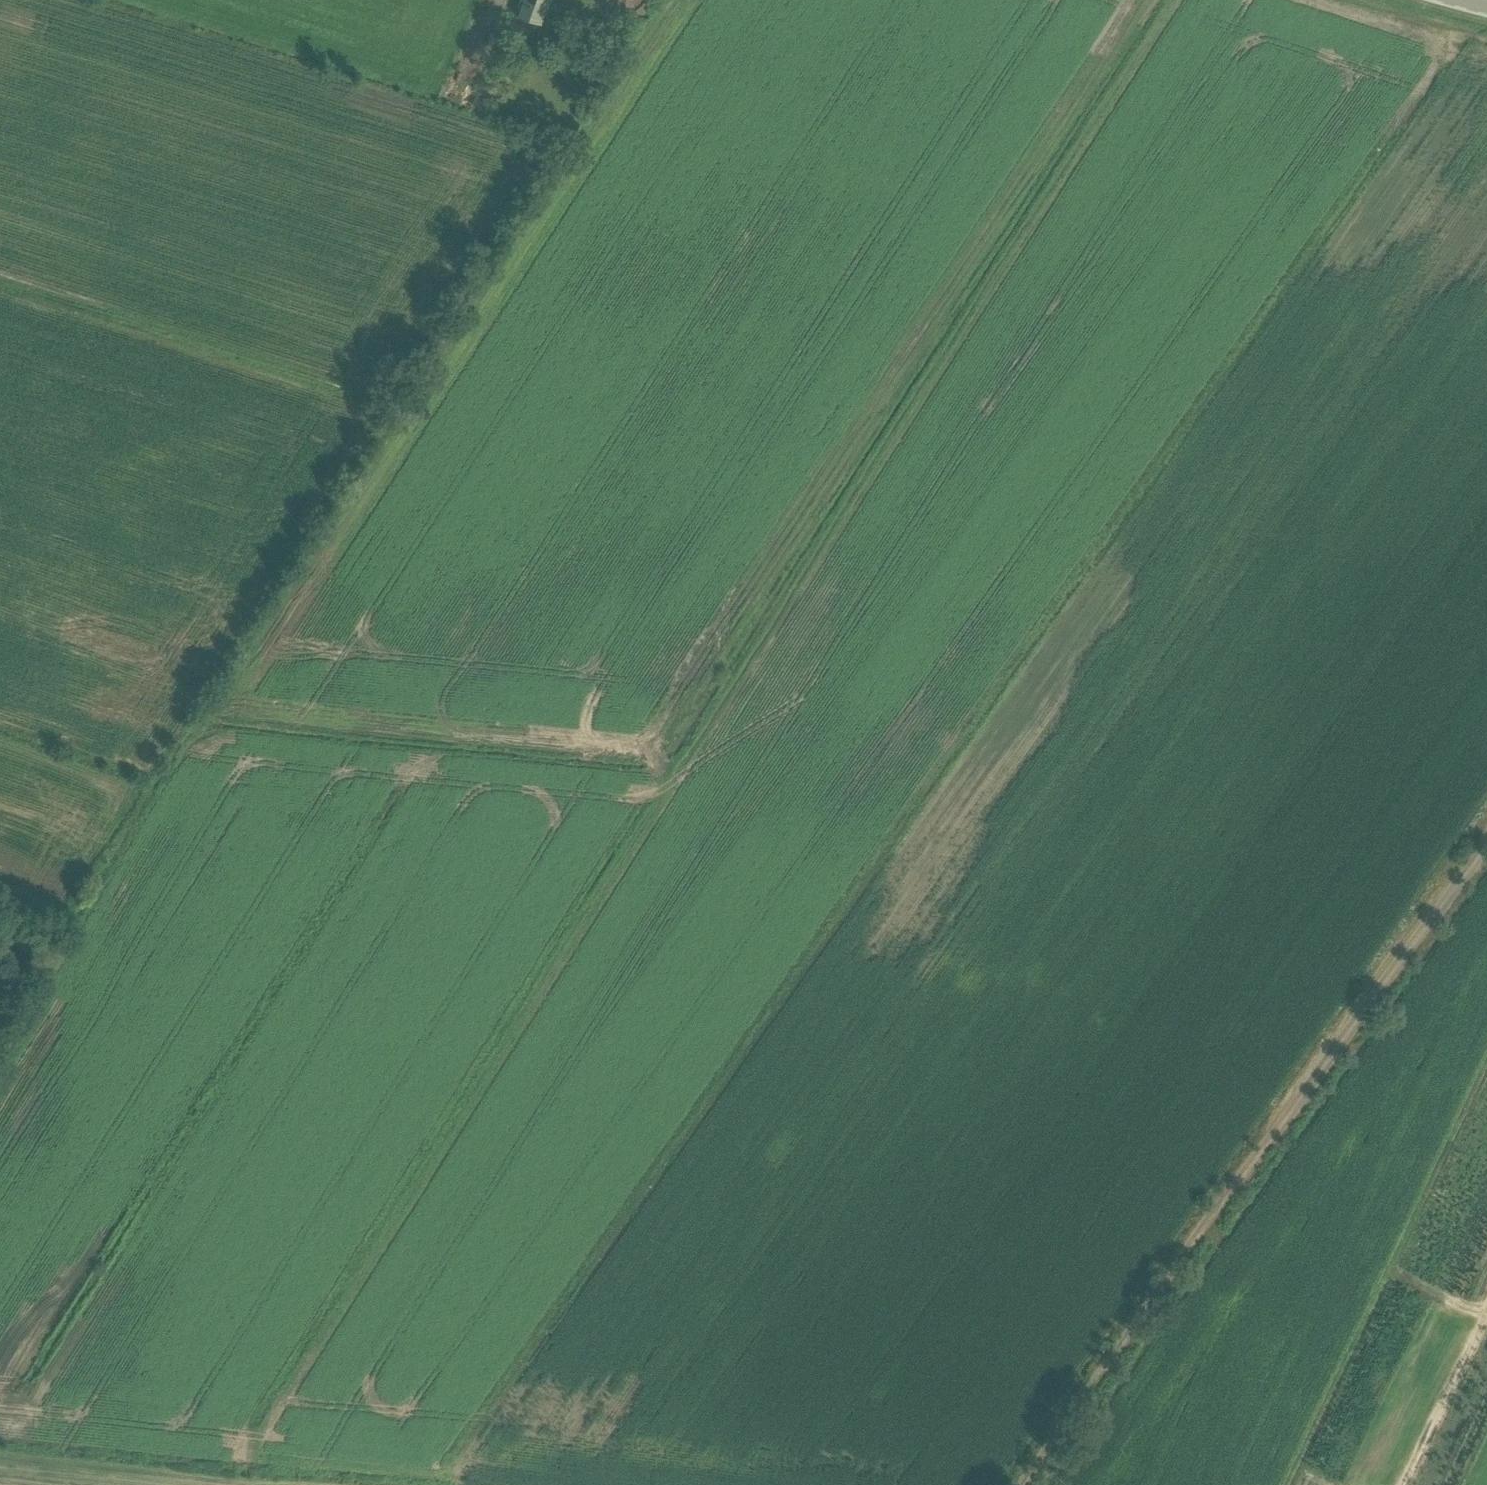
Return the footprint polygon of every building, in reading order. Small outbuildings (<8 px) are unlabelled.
[(518,15),(543,24),(552,0),(524,0),(518,15)]
